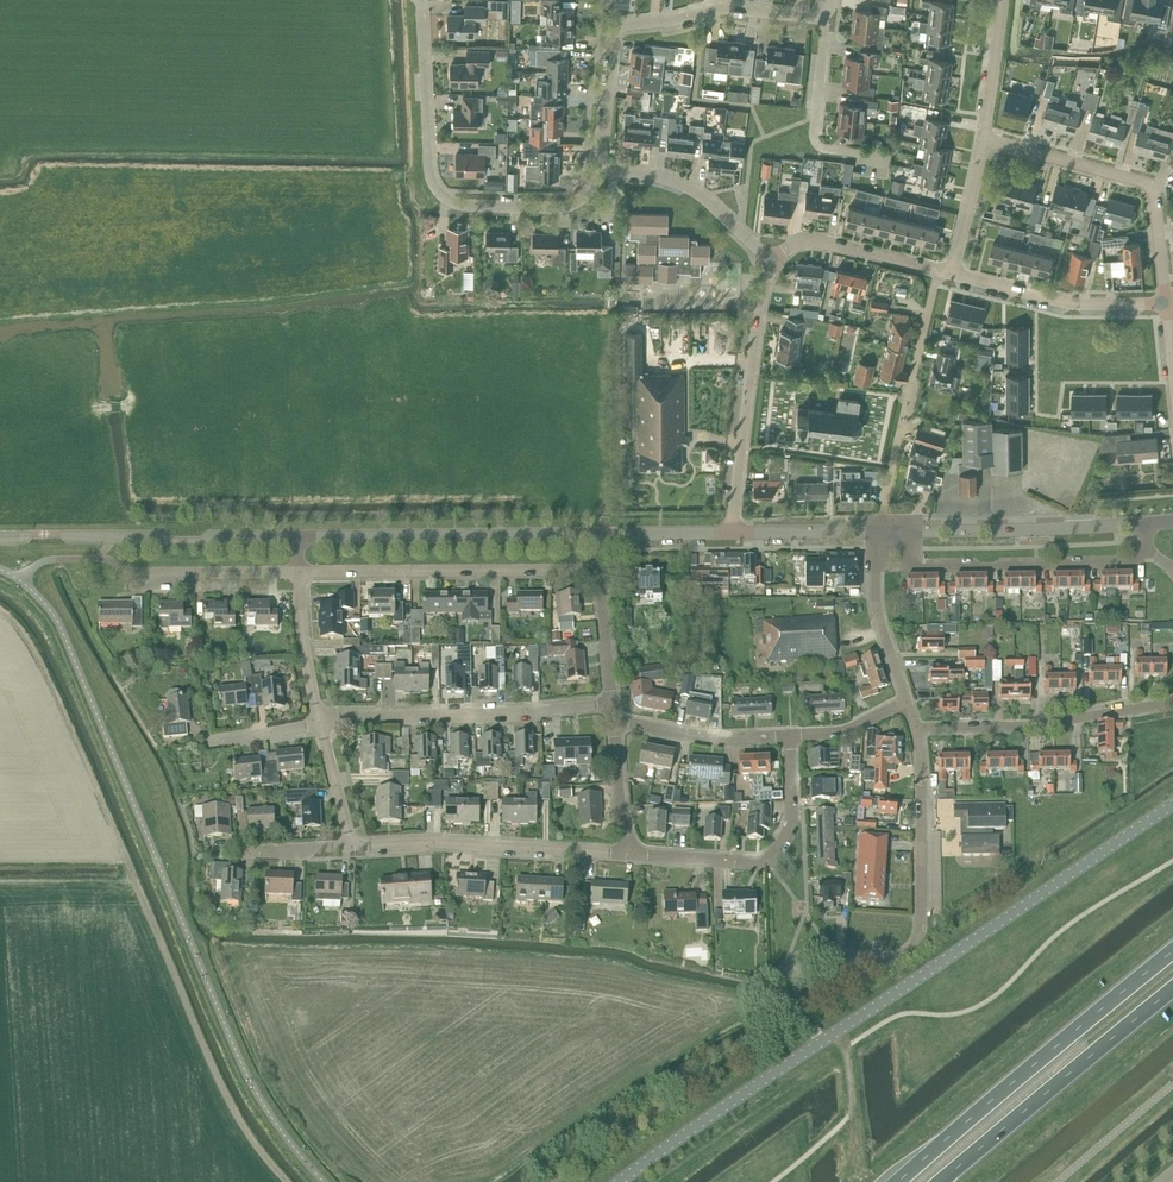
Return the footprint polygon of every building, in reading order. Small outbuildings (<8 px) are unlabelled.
[(508,19),(508,1),(488,0),(487,11),(497,11),(497,18),(508,19)] [(542,13),(548,13),(548,24),(572,25),(572,9),(557,9),(557,0),(542,0),(542,13)] [(1052,3),(1060,4),(1061,11),(1072,13),(1075,0),(1052,0),(1052,3)] [(1101,0),(1079,0),(1077,14),(1088,16),(1091,9),(1099,11),(1101,0)] [(1099,11),(1108,12),(1108,19),(1120,21),(1123,1),(1119,0),(1101,0),(1099,11)] [(1149,0),(1134,0),(1134,3),(1127,1),(1123,22),(1135,24),(1138,18),(1146,19),(1149,0)] [(1146,19),(1154,20),(1155,27),(1166,29),(1170,9),(1163,8),(1164,0),(1149,0),(1146,19)] [(930,7),(929,15),(953,18),(952,17),(953,5),(931,2),(922,1),(921,6),(930,7)] [(887,7),(872,5),(871,12),(855,10),(853,24),(878,27),(878,19),(886,20),(887,7)] [(904,14),(905,7),(891,5),(890,12),(904,14)] [(448,37),(457,37),(457,39),(464,39),(465,37),(474,37),(474,22),(483,22),(484,7),(465,6),(465,16),(448,15),(448,23),(447,23),(446,30),(448,30),(448,37)] [(919,21),(919,27),(950,31),(951,18),(953,18),(929,15),(928,22),(919,21)] [(556,40),(571,40),(572,25),(548,24),(547,35),(541,35),(541,49),(556,49),(556,40)] [(853,24),(852,38),(868,40),(867,47),(882,48),(885,28),(878,27),(853,24)] [(950,31),(919,27),(918,32),(927,33),(926,41),(949,44),(949,43),(948,43),(950,31)] [(1046,34),(1044,46),(1052,48),(1054,35),(1046,34)] [(1044,47),(1045,38),(1036,37),(1034,46),(1044,47)] [(731,42),(718,40),(717,48),(706,46),(703,70),(728,73),(731,42)] [(1069,40),(1068,48),(1077,50),(1078,41),(1069,40)] [(743,57),(745,43),(731,42),(728,73),(752,75),(754,58),(743,57)] [(648,54),(632,52),(630,65),(663,69),(664,56),(669,56),(670,48),(649,45),(648,54)] [(781,47),(767,46),(766,60),(756,58),(754,75),(778,78),(781,47)] [(793,65),(795,49),(781,47),(778,78),(777,85),(784,86),(785,81),(800,83),(802,66),(793,65)] [(507,60),(508,50),(496,49),(496,60),(507,60)] [(568,73),(568,59),(560,59),(560,49),(556,49),(541,49),(536,49),(536,65),(547,65),(546,72),(568,73)] [(451,64),(451,84),(460,85),(460,86),(477,87),(477,65),(489,66),(489,51),(467,51),(467,65),(451,64)] [(863,59),(846,57),(844,71),(869,74),(870,66),(877,67),(878,54),(863,52),(863,59)] [(926,70),(949,74),(951,61),(929,57),(929,58),(920,57),(920,61),(928,63),(926,70)] [(630,65),(628,79),(644,81),(643,89),(660,91),(662,76),(663,69),(630,65)] [(946,87),(949,74),(926,70),(925,77),(916,77),(916,81),(946,87)] [(844,71),(843,85),(859,87),(859,94),(874,95),(874,88),(867,87),(869,74),(844,71)] [(508,82),(517,82),(517,72),(508,72),(508,82)] [(554,86),(567,87),(568,73),(546,72),(537,72),(536,93),(554,94),(554,86)] [(1043,93),(1047,80),(1040,78),(1036,92),(1043,93)] [(1066,108),(1065,107),(1058,105),(1060,97),(1052,95),(1056,82),(1049,80),(1044,96),(1051,98),(1044,124),(1052,126),(1052,128),(1060,130),(1066,108)] [(944,100),(946,87),(916,81),(915,86),(923,89),(922,96),(944,100)] [(684,87),(682,103),(689,104),(691,87),(684,87)] [(713,89),(703,88),(702,97),(712,98),(713,89)] [(642,90),(628,89),(627,97),(642,99),(642,90)] [(1009,91),(1003,113),(1027,119),(1033,97),(1009,91)] [(1089,109),(1094,93),(1087,91),(1083,107),(1089,109)] [(738,101),(747,101),(748,93),(739,92),(738,101)] [(1101,95),(1094,93),(1089,109),(1096,111),(1101,95)] [(556,96),(534,95),(533,105),(531,105),(530,118),(531,118),(563,119),(564,106),(556,105),(556,96)] [(507,104),(507,96),(497,96),(497,104),(507,104)] [(791,96),(791,104),(798,105),(799,97),(791,96)] [(454,112),(453,129),(478,130),(478,123),(482,123),(484,121),(484,115),(482,113),(483,98),(463,97),(463,112),(454,112)] [(1076,133),(1082,112),(1082,111),(1079,111),(1080,107),(1079,106),(1076,105),(1077,101),(1067,98),(1065,107),(1066,108),(1060,130),(1068,133),(1068,131),(1076,133)] [(857,106),(841,104),(839,118),(863,121),(864,113),(876,114),(878,101),(858,99),(857,106)] [(1134,99),(1132,106),(1127,122),(1135,124),(1141,101),(1134,99)] [(898,103),(888,101),(887,111),(897,112),(898,103)] [(1133,131),(1140,133),(1135,150),(1143,152),(1142,154),(1150,156),(1156,135),(1158,127),(1148,124),(1146,132),(1140,131),(1145,115),(1147,116),(1149,106),(1145,104),(1146,102),(1141,101),(1135,124),(1133,131)] [(1097,112),(1096,116),(1095,116),(1089,136),(1097,139),(1097,141),(1104,143),(1111,120),(1110,120),(1104,118),(1105,113),(1098,111),(1097,112)] [(624,124),(625,124),(623,145),(637,147),(640,117),(635,116),(635,114),(625,113),(624,124)] [(1127,125),(1125,124),(1126,119),(1123,118),(1121,115),(1112,113),(1110,120),(1111,120),(1104,143),(1113,145),(1114,143),(1121,145),(1127,125)] [(651,148),(652,137),(659,138),(661,117),(654,116),(654,118),(640,117),(637,147),(651,148)] [(659,138),(667,139),(665,155),(679,156),(681,135),(682,123),(675,122),(676,118),(661,117),(659,138)] [(922,130),(945,134),(948,121),(947,121),(924,117),(923,126),(915,124),(914,129),(922,131),(922,130)] [(560,133),(563,133),(563,119),(531,118),(530,141),(558,142),(560,142),(560,133)] [(839,118),(838,132),(854,134),(853,141),(868,143),(869,135),(862,134),(863,121),(839,118)] [(694,142),(702,143),(701,151),(709,151),(706,171),(720,173),(724,141),(710,139),(711,133),(703,132),(704,126),(690,125),(688,136),(681,135),(679,156),(692,158),(694,142)] [(1150,156),(1159,159),(1159,157),(1167,158),(1168,152),(1172,153),(1172,131),(1158,127),(1156,135),(1150,156)] [(942,147),(945,134),(922,130),(922,131),(914,129),(913,134),(920,136),(919,142),(942,147)] [(880,148),(881,140),(873,139),(872,147),(880,148)] [(559,165),(559,152),(557,152),(558,142),(530,141),(523,141),(523,157),(528,157),(528,164),(537,165),(559,165)] [(743,159),(745,143),(724,141),(720,173),(734,174),(735,159),(743,159)] [(950,149),(942,147),(919,142),(918,149),(926,150),(925,156),(948,161),(950,149)] [(495,162),(495,146),(479,145),(479,155),(456,154),(456,176),(483,176),(484,162),(495,162)] [(923,169),(945,174),(948,161),(925,156),(923,165),(915,163),(914,169),(923,170),(923,169)] [(511,157),(511,165),(519,165),(519,157),(511,157)] [(762,163),(761,177),(769,178),(771,164),(762,163)] [(844,164),(843,173),(850,174),(851,165),(844,164)] [(537,172),(525,172),(525,186),(542,187),(542,179),(558,179),(559,165),(537,165),(537,172)] [(943,186),(945,174),(923,169),(923,170),(914,169),(913,174),(922,175),(921,182),(943,186)] [(1015,203),(1022,179),(1014,177),(1013,179),(1006,177),(999,199),(1015,203)] [(798,195),(800,180),(792,179),(790,193),(798,195)] [(1030,182),(1022,179),(1015,203),(1031,208),(1037,185),(1030,183),(1030,182)] [(802,198),(805,199),(803,214),(816,216),(819,192),(807,190),(808,181),(800,180),(798,195),(797,201),(801,202),(802,198)] [(894,180),(891,192),(902,194),(904,182),(894,180)] [(1066,212),(1074,188),(1065,185),(1065,187),(1057,185),(1051,207),(1066,212)] [(838,202),(840,188),(833,187),(832,194),(819,192),(816,216),(829,217),(831,201),(838,202)] [(1083,190),(1074,188),(1066,212),(1064,219),(1072,222),(1074,214),(1082,216),(1089,194),(1082,192),(1083,190)] [(855,197),(866,200),(868,192),(857,190),(855,197)] [(868,192),(866,200),(879,203),(881,195),(868,192)] [(761,219),(775,221),(777,199),(764,197),(761,219)] [(885,204),(896,207),(898,200),(887,197),(885,204)] [(777,199),(775,221),(788,223),(790,201),(777,199)] [(1130,223),(1135,206),(1110,199),(1105,216),(1114,218),(1112,225),(1123,228),(1125,221),(1130,223)] [(898,200),(896,207),(909,210),(910,203),(898,200)] [(1038,220),(1042,204),(1035,202),(1031,218),(1038,220)] [(1049,206),(1042,204),(1038,220),(1044,222),(1049,206)] [(915,211),(926,214),(928,207),(916,205),(915,211)] [(928,207),(926,214),(938,217),(940,210),(928,207)] [(844,225),(859,228),(863,211),(848,208),(844,225)] [(863,211),(859,228),(874,232),(878,215),(863,211)] [(887,217),(878,215),(874,232),(889,235),(893,219),(894,213),(888,212),(887,217)] [(1010,223),(1011,216),(995,212),(994,219),(1010,223)] [(1087,235),(1093,214),(1085,212),(1080,233),(1087,235)] [(667,233),(668,214),(639,213),(627,213),(626,231),(629,231),(629,239),(638,239),(638,242),(637,261),(638,261),(638,264),(625,263),(624,282),(652,283),(652,280),(658,280),(658,281),(676,281),(676,273),(690,273),(690,275),(700,276),(700,263),(709,263),(710,245),(697,244),(697,240),(688,240),(689,236),(666,235),(666,233),(667,233)] [(916,224),(908,222),(904,239),(919,243),(924,221),(925,220),(918,218),(916,224)] [(908,222),(893,219),(889,235),(904,239),(908,222)] [(919,243),(934,247),(938,230),(930,228),(931,223),(924,221),(919,243)] [(1037,221),(1034,230),(1040,231),(1042,222),(1037,221)] [(1102,239),(1104,230),(1100,229),(1101,225),(1093,222),(1089,236),(1102,239)] [(1000,232),(1012,235),(1014,228),(1002,225),(1000,232)] [(577,233),(576,250),(595,250),(594,268),(611,268),(611,246),(600,246),(601,233),(595,233),(595,228),(584,228),(584,233),(577,233)] [(1014,228),(1012,235),(1024,239),(1026,231),(1014,228)] [(467,232),(448,232),(448,248),(440,248),(440,271),(452,271),(452,256),(466,257),(467,232)] [(517,261),(518,247),(509,246),(510,233),(486,233),(486,249),(505,250),(505,260),(517,261)] [(1030,240),(1042,243),(1044,236),(1032,233),(1030,240)] [(558,248),(558,234),(533,234),(532,249),(552,249),(552,265),(566,265),(566,249),(558,248)] [(1044,236),(1042,243),(1053,246),(1055,239),(1044,236)] [(1103,247),(1118,246),(1117,238),(1102,240),(1103,247)] [(1097,260),(1101,244),(1092,241),(1087,257),(1074,254),(1068,278),(1085,282),(1091,259),(1097,260)] [(990,260),(1005,264),(1009,247),(994,243),(990,260)] [(1120,261),(1141,259),(1140,244),(1124,245),(1125,253),(1119,254),(1120,260),(1120,261)] [(1009,247),(1005,264),(1020,267),(1024,251),(1009,247)] [(1020,267),(1035,271),(1039,255),(1024,251),(1020,267)] [(1039,255),(1035,271),(1049,275),(1054,259),(1039,255)] [(1143,274),(1141,259),(1120,261),(1120,260),(1103,261),(1105,276),(1112,276),(1112,269),(1126,268),(1127,276),(1143,274)] [(821,300),(822,290),(819,290),(821,267),(799,265),(797,280),(807,281),(807,288),(803,288),(802,298),(821,300)] [(467,270),(467,287),(477,287),(476,269),(467,270)] [(864,292),(867,278),(837,270),(836,273),(834,283),(835,283),(832,295),(838,296),(840,287),(856,291),(854,301),(861,302),(863,292),(864,292)] [(834,282),(836,273),(830,272),(828,280),(834,282)] [(900,285),(898,294),(907,296),(909,288),(900,285)] [(616,292),(609,292),(608,304),(615,305),(616,292)] [(968,304),(951,300),(946,322),(963,326),(968,304)] [(887,312),(888,303),(872,301),(870,309),(887,312)] [(863,313),(865,306),(852,303),(851,310),(863,313)] [(985,308),(968,304),(963,326),(979,330),(985,308)] [(806,316),(817,317),(819,307),(814,306),(813,312),(807,311),(806,316)] [(893,322),(888,346),(906,349),(911,326),(907,325),(909,317),(896,314),(894,322),(893,322)] [(788,319),(786,333),(781,332),(777,359),(795,362),(795,360),(802,361),(806,338),(800,337),(800,335),(802,335),(805,322),(788,319)] [(830,322),(828,333),(840,336),(842,325),(830,322)] [(1028,327),(1006,327),(1006,344),(1028,344),(1028,327)] [(626,376),(636,376),(637,453),(639,454),(639,470),(682,469),(682,445),(689,445),(689,437),(684,437),(683,375),(648,375),(648,372),(642,372),(642,334),(625,333),(626,376)] [(1152,342),(1137,343),(1138,355),(1153,354),(1152,342)] [(1028,344),(1006,344),(1006,361),(1028,361),(1028,344)] [(906,349),(888,346),(886,346),(880,378),(906,383),(908,373),(902,372),(906,349)] [(958,378),(960,369),(953,368),(956,356),(939,352),(937,361),(938,361),(937,364),(935,364),(930,385),(940,388),(939,390),(955,393),(959,379),(958,378)] [(858,362),(853,383),(870,387),(875,366),(858,362)] [(1028,376),(1006,376),(1006,393),(1028,393),(1028,376)] [(1028,393),(1006,393),(1006,410),(1028,410),(1028,393)] [(1090,394),(1073,394),(1072,416),(1090,416),(1090,394)] [(1107,394),(1090,394),(1090,416),(1107,417),(1107,394)] [(1135,394),(1118,394),(1118,417),(1135,417),(1135,394)] [(1152,394),(1135,394),(1135,417),(1152,417),(1152,394)] [(861,432),(861,423),(857,418),(859,403),(840,400),(838,414),(833,414),(809,411),(808,412),(798,410),(798,414),(796,425),(807,427),(806,431),(811,432),(815,432),(849,436),(855,436),(861,432)] [(964,422),(964,457),(952,457),(947,473),(960,473),(960,492),(978,492),(978,464),(991,464),(991,472),(1023,471),(1023,430),(992,430),(992,422),(964,422)] [(945,438),(938,436),(918,430),(911,454),(938,462),(945,438)] [(1156,438),(1126,440),(1126,434),(1104,436),(1098,452),(1118,450),(1119,464),(1142,461),(1142,458),(1158,457),(1156,438)] [(721,460),(721,448),(709,448),(709,460),(721,460)] [(932,489),(936,471),(929,469),(930,465),(923,463),(922,468),(911,465),(906,484),(932,489)] [(833,465),(823,465),(823,480),(833,480),(833,465)] [(842,498),(853,498),(859,498),(870,498),(870,478),(861,478),(861,472),(842,472),(842,468),(835,468),(835,479),(842,479),(842,498)] [(769,471),(769,480),(754,480),(754,498),(773,498),(773,490),(781,490),(781,480),(788,480),(788,471),(769,471)] [(797,499),(827,499),(827,483),(797,483),(797,499)] [(844,576),(845,555),(823,555),(823,560),(805,560),(805,588),(824,588),(824,576),(844,576)] [(860,555),(845,555),(844,576),(844,588),(860,588),(860,555)] [(697,556),(688,556),(689,567),(697,567),(697,556)] [(729,579),(729,569),(728,556),(705,556),(705,569),(691,569),(691,584),(723,584),(723,579),(729,579)] [(756,572),(756,559),(744,559),(744,556),(728,556),(729,569),(730,569),(730,579),(756,579),(756,589),(764,589),(764,572),(756,572)] [(635,572),(635,597),(654,597),(654,602),(662,602),(662,572),(651,572),(651,571),(645,571),(635,572)] [(1116,575),(1116,590),(1132,589),(1132,593),(1138,593),(1138,582),(1132,582),(1132,574),(1116,575)] [(1053,590),(1068,590),(1068,575),(1052,575),(1052,583),(1046,584),(1046,594),(1053,594),(1053,590)] [(1068,575),(1068,590),(1083,590),(1083,593),(1089,593),(1089,583),(1083,583),(1083,575),(1068,575)] [(1100,590),(1116,590),(1116,575),(1100,575),(1100,582),(1095,583),(1095,593),(1101,593),(1100,590)] [(971,577),(971,592),(986,591),(986,595),(992,595),(992,584),(986,584),(986,576),(971,577)] [(1004,591),(1020,591),(1019,576),(1004,576),(1004,584),(997,584),(998,595),(1004,595),(1004,591)] [(1035,590),(1035,594),(1035,603),(1042,603),(1041,584),(1035,584),(1035,576),(1019,576),(1020,591),(1035,590)] [(908,592),(923,592),(923,577),(907,577),(907,585),(901,585),(901,596),(908,596),(908,592)] [(923,577),(923,592),(938,592),(938,596),(944,596),(944,584),(938,585),(938,577),(923,577)] [(956,592),(971,592),(971,577),(955,577),(955,585),(949,585),(949,595),(956,595),(956,592)] [(518,611),(542,611),(541,593),(517,593),(517,600),(507,600),(508,614),(518,614),(518,611)] [(393,623),(403,623),(402,604),(394,604),(393,594),(368,595),(369,617),(393,616),(393,623)] [(455,614),(455,594),(423,595),(423,614),(455,614)] [(455,614),(462,613),(462,623),(479,623),(479,613),(486,613),(486,594),(455,594),(455,614)] [(572,617),(580,616),(578,594),(555,596),(558,625),(573,624),(572,617)] [(335,595),(335,605),(320,605),(320,613),(319,613),(319,622),(342,622),(342,611),(354,611),(354,595),(335,595)] [(214,628),(236,627),(235,611),(227,611),(227,602),(204,603),(204,619),(214,619),(214,628)] [(256,628),(278,627),(278,611),(270,611),(270,602),(247,602),(247,617),(256,617),(256,628)] [(132,627),(142,627),(142,611),(132,611),(132,603),(99,603),(99,624),(132,624),(132,627)] [(160,603),(160,620),(160,628),(161,628),(162,630),(167,630),(169,628),(191,628),(191,611),(183,611),(183,603),(160,603)] [(973,604),(973,614),(983,614),(983,604),(973,604)] [(950,605),(950,623),(960,623),(959,605),(950,605)] [(622,629),(632,629),(632,610),(622,610),(622,629)] [(1094,613),(1095,622),(1103,622),(1103,612),(1094,613)] [(766,662),(836,657),(833,616),(774,620),(774,622),(763,622),(766,662)] [(343,638),(342,622),(319,622),(319,630),(321,630),(321,638),(343,638)] [(1037,625),(1038,643),(1046,643),(1045,625),(1037,625)] [(1131,625),(1132,637),(1144,637),(1144,625),(1131,625)] [(944,635),(945,635),(957,635),(956,627),(944,627),(927,627),(927,638),(920,638),(920,646),(918,646),(918,651),(920,651),(920,653),(944,653),(944,635)] [(499,645),(500,628),(491,628),(490,645),(499,645)] [(419,646),(419,630),(410,630),(411,647),(419,647),(419,646)] [(455,631),(456,645),(463,645),(463,631),(455,631)] [(552,633),(553,643),(561,643),(560,632),(552,633)] [(1083,640),(1083,656),(1092,656),(1092,640),(1083,640)] [(583,654),(577,655),(576,644),(547,646),(548,658),(565,656),(567,681),(585,680),(583,654)] [(1117,644),(1117,659),(1127,659),(1127,656),(1127,647),(1127,644),(1117,644)] [(419,665),(419,670),(411,670),(412,694),(420,694),(420,692),(428,692),(428,670),(431,670),(431,671),(438,671),(438,646),(419,646),(419,647),(419,652),(431,652),(431,664),(419,665)] [(528,647),(529,660),(523,660),(523,668),(513,668),(514,692),(529,691),(528,674),(537,673),(537,646),(528,647)] [(504,675),(504,660),(504,647),(495,647),(496,660),(487,660),(487,669),(480,669),(480,692),(496,692),(496,675),(504,675)] [(965,659),(965,660),(975,659),(975,651),(958,651),(958,660),(965,659)] [(1151,677),(1151,662),(1142,662),(1142,652),(1135,652),(1135,677),(1151,677)] [(1160,662),(1151,662),(1151,677),(1166,677),(1166,652),(1160,652),(1160,662)] [(864,678),(868,677),(883,672),(877,654),(862,659),(864,664),(860,666),(864,678)] [(856,667),(859,666),(856,657),(844,661),(848,672),(857,669),(856,667)] [(336,675),(359,675),(359,658),(338,658),(338,667),(336,667),(336,675)] [(1028,658),(1028,669),(1036,669),(1036,658),(1028,658)] [(975,659),(965,660),(965,670),(985,670),(985,659),(975,659)] [(1113,670),(1104,670),(1105,685),(1120,685),(1120,659),(1113,659),(1113,670)] [(1105,685),(1104,670),(1096,670),(1095,660),(1089,660),(1090,685),(1105,685)] [(255,661),(256,670),(263,669),(262,661),(255,661)] [(470,661),(456,661),(439,662),(439,670),(446,670),(447,693),(462,693),(462,676),(471,675),(470,661)] [(834,681),(845,681),(844,662),(834,662),(834,681)] [(412,694),(411,670),(405,671),(405,664),(395,664),(395,692),(404,692),(404,694),(412,694)] [(642,683),(668,680),(666,665),(640,669),(642,683)] [(375,681),(383,681),(383,666),(374,667),(375,681)] [(383,666),(383,681),(391,681),(391,666),(383,666)] [(126,681),(132,678),(127,667),(121,670),(126,681)] [(963,683),(963,670),(948,670),(939,669),(939,667),(930,667),(930,684),(948,684),(948,683),(963,683)] [(1069,677),(1060,677),(1060,692),(1076,692),(1075,667),(1068,667),(1069,677)] [(1060,692),(1060,677),(1051,678),(1050,668),(1044,668),(1044,692),(1060,692)] [(992,683),(1001,683),(1000,670),(991,670),(992,683)] [(1014,671),(1015,683),(1023,683),(1023,671),(1014,671)] [(888,685),(883,672),(868,677),(869,679),(867,680),(869,687),(860,691),(862,699),(878,693),(877,689),(888,685)] [(261,675),(252,676),(254,696),(255,695),(256,708),(264,707),(264,709),(283,707),(281,682),(262,684),(261,675)] [(359,682),(359,675),(336,675),(336,683),(338,683),(338,691),(366,691),(366,682),(359,682)] [(254,696),(252,676),(243,677),(244,687),(219,689),(221,707),(246,705),(245,696),(254,696)] [(690,699),(694,678),(683,680),(680,697),(690,699)] [(858,683),(856,678),(847,681),(848,686),(858,683)] [(672,695),(653,691),(651,682),(631,685),(634,700),(635,703),(635,705),(637,707),(638,708),(640,708),(641,709),(669,713),(672,695)] [(1000,700),(1015,700),(1015,683),(999,683),(1000,700)] [(1015,683),(1015,700),(1030,700),(1030,683),(1023,683),(1015,683)] [(168,700),(171,724),(162,725),(164,738),(187,736),(186,724),(189,723),(187,698),(181,699),(181,693),(177,691),(171,691),(168,694),(168,700)] [(839,697),(824,698),(825,713),(844,712),(843,695),(839,695),(839,697)] [(825,713),(824,698),(809,698),(809,696),(805,696),(806,714),(825,713)] [(958,705),(973,705),(973,714),(988,714),(988,696),(949,696),(949,699),(940,699),(940,706),(939,706),(939,712),(940,712),(940,713),(959,713),(958,705)] [(766,701),(751,701),(752,716),(771,715),(770,698),(766,698),(766,701)] [(752,716),(751,701),(736,702),(736,700),(731,700),(732,717),(752,716)] [(709,721),(712,705),(689,701),(686,717),(709,721)] [(1098,739),(1112,739),(1112,730),(1123,730),(1123,722),(1113,722),(1113,723),(1098,723),(1098,739)] [(902,754),(902,752),(903,739),(877,738),(877,731),(868,730),(866,757),(876,758),(876,749),(894,750),(894,753),(902,754)] [(508,753),(508,767),(509,779),(520,779),(520,766),(522,766),(522,758),(532,757),(531,735),(515,735),(516,753),(508,753)] [(489,759),(499,759),(498,736),(483,737),(483,754),(475,754),(476,768),(489,767),(489,759)] [(457,760),(466,760),(465,737),(450,738),(451,755),(442,755),(443,769),(457,769),(457,760)] [(411,770),(412,777),(419,777),(419,770),(425,770),(425,761),(434,761),(433,738),(418,739),(418,756),(410,756),(411,770)] [(391,739),(385,739),(363,739),(363,747),(361,747),(361,756),(385,756),(391,756),(391,739)] [(402,739),(402,740),(398,740),(397,756),(409,756),(409,739),(402,739)] [(1113,755),(1112,739),(1098,739),(1098,754),(1106,754),(1106,762),(1117,762),(1116,755),(1113,755)] [(554,767),(589,765),(588,740),(553,741),(554,767)] [(838,751),(838,752),(851,752),(851,742),(838,743),(838,751)] [(647,767),(655,768),(659,750),(643,747),(640,764),(635,764),(632,779),(645,781),(647,767)] [(869,782),(874,782),(874,790),(884,791),(886,771),(894,772),(895,766),(901,766),(902,754),(894,753),(894,750),(876,749),(876,758),(875,772),(864,771),(864,782),(869,782)] [(279,784),(279,780),(278,771),(304,769),(302,750),(276,752),(277,761),(268,762),(268,766),(270,785),(279,784)] [(659,750),(655,768),(663,770),(661,781),(669,783),(671,771),(675,753),(659,750)] [(811,770),(839,769),(838,752),(838,751),(810,752),(811,770)] [(1039,770),(1055,770),(1054,755),(1039,755),(1039,764),(1033,764),(1033,773),(1039,773),(1039,770)] [(1054,755),(1055,770),(1070,769),(1070,772),(1076,772),(1076,763),(1070,763),(1070,755),(1054,755)] [(385,772),(385,756),(361,756),(361,764),(363,764),(363,772),(385,772)] [(987,771),(1002,771),(1002,756),(986,756),(986,765),(980,765),(981,774),(987,774),(987,771)] [(1002,756),(1002,771),(1018,771),(1018,773),(1024,773),(1024,764),(1018,764),(1017,756),(1002,756)] [(762,789),(762,775),(769,775),(768,757),(754,758),(755,781),(752,782),(753,790),(758,790),(758,798),(756,798),(756,802),(759,801),(772,801),(772,799),(771,791),(771,789),(762,789)] [(859,773),(860,758),(851,757),(850,773),(859,773)] [(946,772),(954,771),(954,757),(938,757),(939,772),(940,772),(940,782),(946,782),(946,772)] [(954,757),(954,771),(963,771),(963,781),(970,781),(970,771),(970,757),(954,757)] [(270,785),(268,766),(259,767),(258,758),(234,761),(235,780),(261,777),(261,786),(270,785)] [(729,785),(730,768),(723,767),(723,761),(690,758),(688,776),(700,777),(700,780),(711,781),(711,779),(721,780),(720,785),(729,785)] [(755,781),(754,758),(739,759),(741,777),(749,776),(749,782),(752,782),(755,781)] [(444,779),(454,779),(454,770),(444,770),(444,779)] [(1040,786),(1039,773),(1033,773),(1028,773),(1028,779),(1032,779),(1032,786),(1040,786)] [(862,786),(862,774),(854,774),(854,786),(862,786)] [(498,800),(498,786),(505,786),(505,779),(491,779),(491,784),(490,800),(498,800)] [(433,791),(445,792),(445,780),(433,780),(433,791)] [(451,792),(465,791),(465,780),(451,781),(451,792)] [(537,790),(542,790),(542,800),(549,800),(549,780),(537,780),(537,790)] [(1074,789),(1074,795),(1082,795),(1082,780),(1074,781),(1074,789)] [(841,782),(834,782),(834,781),(811,782),(812,800),(828,799),(828,805),(839,805),(839,798),(835,799),(834,789),(842,789),(841,782)] [(572,798),(571,787),(558,788),(559,799),(572,798)] [(672,804),(675,789),(667,787),(664,803),(672,804)] [(724,788),(724,803),(735,802),(734,788),(724,788)] [(376,805),(400,805),(400,789),(379,789),(379,798),(376,798),(376,805)] [(781,790),(771,791),(772,799),(782,798),(781,790)] [(953,790),(939,790),(939,798),(953,798),(953,790)] [(285,792),(286,805),(302,804),(303,828),(321,827),(319,803),(310,803),(309,791),(285,792)] [(535,822),(536,800),(536,793),(526,793),(526,800),(519,800),(518,824),(527,824),(527,822),(535,822)] [(599,809),(600,808),(599,793),(577,796),(580,828),(600,826),(599,809)] [(872,800),(862,799),(859,799),(858,808),(871,810),(871,808),(879,809),(878,815),(884,816),(884,814),(896,815),(897,803),(872,801),(872,800)] [(462,824),(462,800),(446,800),(446,822),(453,822),(453,824),(462,824)] [(478,800),(462,800),(462,824),(470,824),(470,822),(478,822),(478,800)] [(518,824),(519,800),(503,800),(503,822),(510,822),(510,824),(518,824)] [(762,841),(763,831),(769,832),(771,803),(750,804),(749,820),(748,819),(746,840),(762,841)] [(954,805),(954,820),(964,820),(964,856),(1002,855),(1002,836),(995,836),(995,829),(1008,829),(1008,822),(1013,822),(1013,807),(1005,808),(1005,804),(954,805)] [(400,822),(400,805),(376,805),(376,814),(378,814),(378,822),(400,822)] [(204,837),(229,836),(228,806),(203,807),(204,837)] [(248,830),(274,829),(273,808),(247,809),(248,830)] [(728,822),(729,810),(715,809),(714,820),(706,820),(705,840),(720,841),(721,822),(728,822)] [(689,828),(690,812),(673,811),(673,817),(665,817),(665,816),(649,815),(648,837),(664,838),(665,825),(672,825),(672,827),(689,828)] [(819,824),(819,831),(832,830),(832,815),(834,815),(834,811),(816,811),(817,824),(819,824)] [(854,818),(844,817),(843,824),(853,825),(854,818)] [(876,830),(876,823),(857,821),(856,828),(876,830)] [(817,838),(818,850),(836,849),(836,845),(833,845),(832,830),(819,831),(819,837),(817,838)] [(882,902),(887,838),(860,836),(855,900),(882,902)] [(836,849),(818,850),(818,851),(820,850),(820,856),(818,856),(819,869),(837,869),(836,864),(834,864),(833,850),(836,850),(836,849)] [(216,891),(222,892),(222,902),(241,903),(242,872),(230,872),(230,865),(215,864),(214,882),(217,882),(216,891)] [(301,903),(302,885),(293,884),(293,875),(267,874),(266,894),(293,895),(292,902),(301,903)] [(492,903),(493,886),(485,885),(486,877),(458,874),(456,896),(483,898),(482,902),(492,903)] [(842,887),(851,887),(850,874),(841,874),(842,887)] [(315,893),(316,894),(316,900),(341,902),(341,900),(347,900),(349,885),(341,884),(342,877),(316,875),(315,893)] [(409,904),(430,903),(428,875),(397,877),(397,880),(381,881),(383,904),(409,903),(409,904)] [(517,900),(517,902),(518,903),(525,903),(526,902),(526,901),(562,903),(563,882),(518,879),(517,900)] [(585,883),(584,903),(583,908),(592,909),(593,905),(623,907),(625,884),(593,882),(593,884),(585,883)] [(833,899),(840,899),(839,883),(819,884),(820,899),(824,899),(824,905),(833,905),(833,899)] [(707,917),(707,909),(706,896),(696,896),(696,895),(676,895),(675,892),(664,892),(665,913),(676,913),(676,915),(696,914),(696,917),(707,917)] [(736,916),(757,915),(756,895),(745,895),(745,893),(723,894),(724,913),(736,913),(736,916)] [(341,911),(341,924),(349,924),(350,911),(341,911)] [(547,922),(555,915),(552,912),(544,918),(547,922)] [(717,923),(715,931),(721,932),(723,925),(717,923)] [(764,971),(756,974),(761,983),(768,980),(764,971)]
